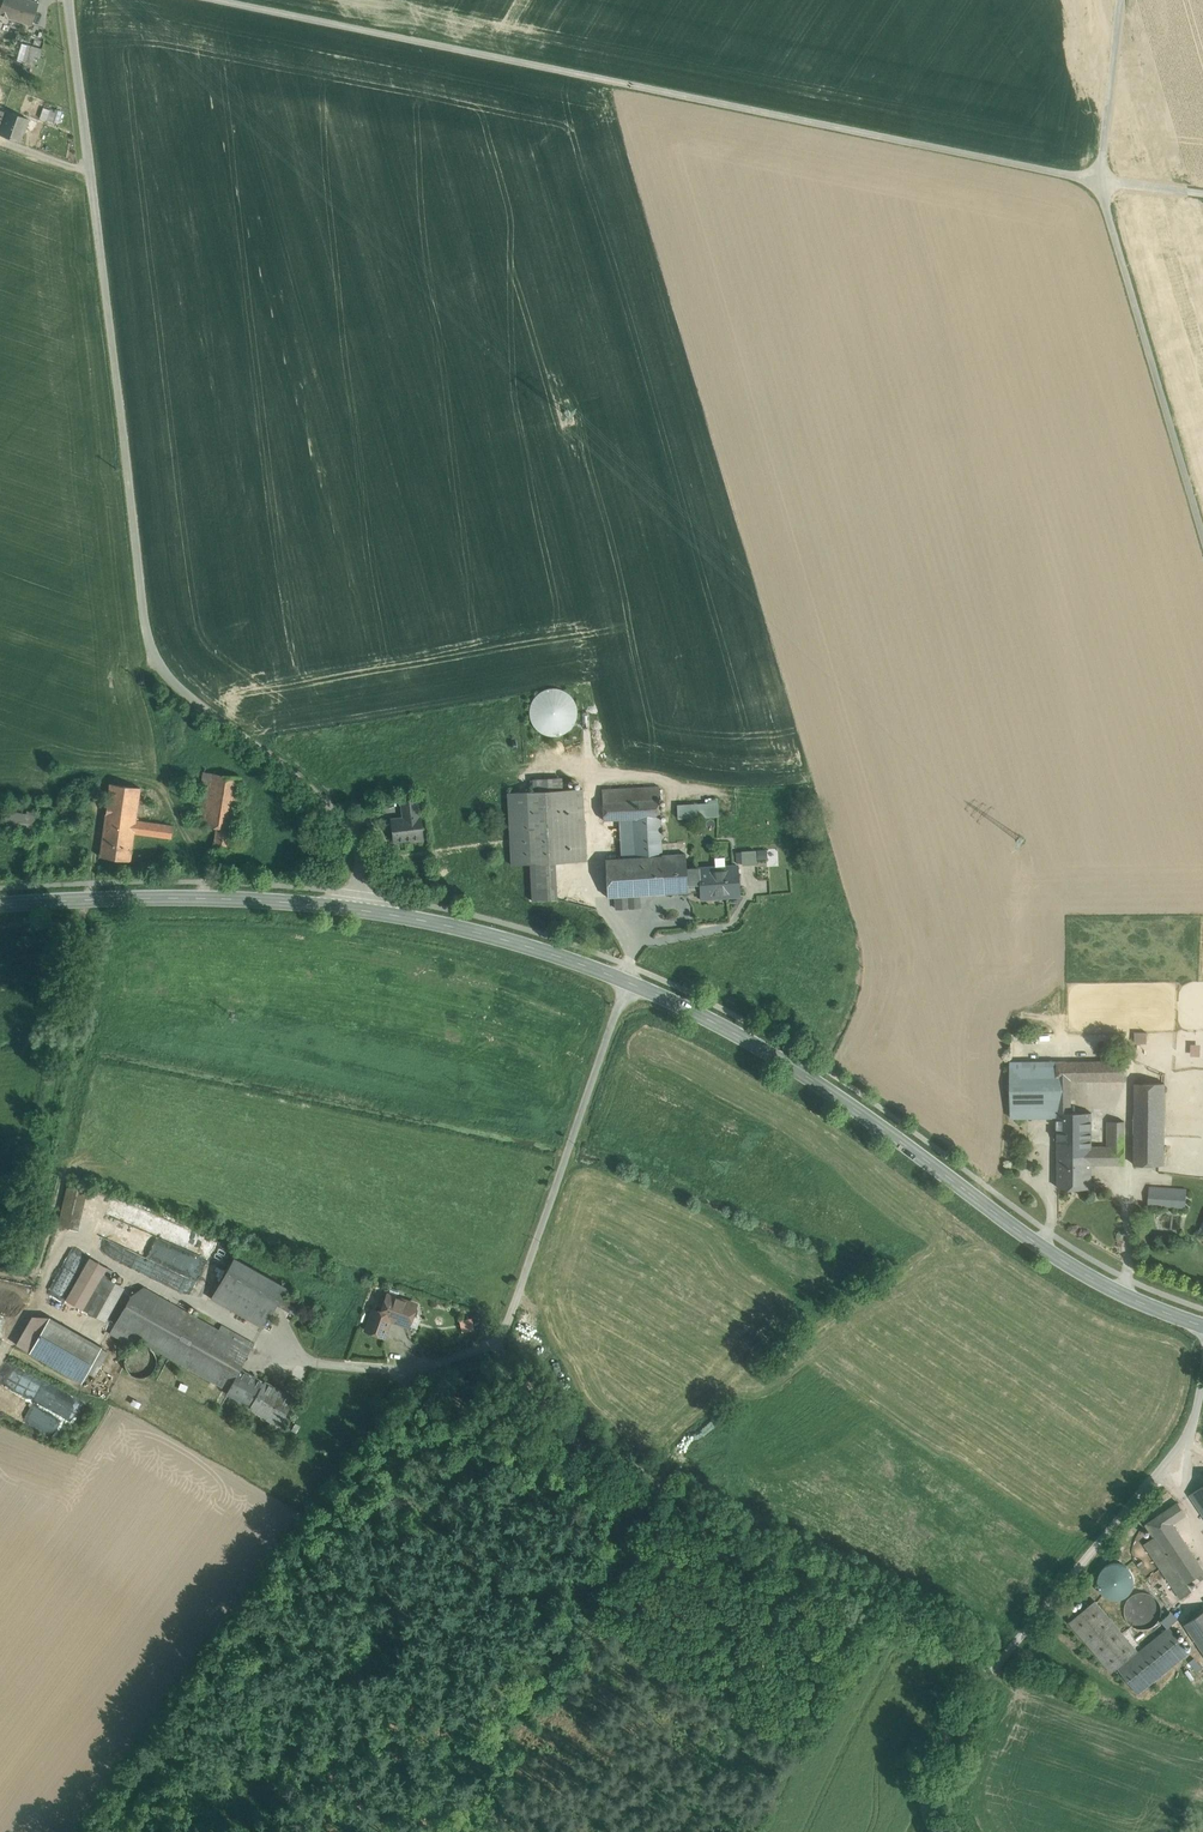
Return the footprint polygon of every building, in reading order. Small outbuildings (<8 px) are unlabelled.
[(29,0),(0,0),(0,15),(32,25),(39,3),(29,0)] [(41,49),(30,46),(28,54),(39,57),(41,49)] [(42,77),(45,58),(33,56),(29,74),(42,77)] [(57,114),(47,110),(44,119),(54,123),(57,114)] [(8,112),(5,119),(0,120),(0,129),(1,130),(0,133),(0,135),(20,142),(23,132),(24,132),(29,119),(8,112)] [(560,688),(550,687),(541,690),(534,696),(530,705),(529,714),(532,723),(538,731),(547,735),(556,736),(565,733),(573,727),(577,718),(578,708),(575,699),(569,692),(560,688)] [(203,772),(195,824),(204,825),(212,773),(203,772)] [(240,778),(212,773),(204,825),(217,827),(232,830),(240,778)] [(140,788),(110,784),(104,825),(134,829),(136,820),(138,820),(138,817),(136,817),(140,788)] [(658,786),(602,789),(602,801),(601,801),(601,802),(602,802),(603,820),(633,818),(645,818),(647,845),(638,845),(638,857),(635,857),(605,859),(607,895),(607,897),(615,896),(639,895),(655,894),(653,856),(662,856),(662,855),(661,843),(660,820),(658,786)] [(582,789),(527,792),(528,816),(531,864),(555,862),(586,861),(582,789)] [(527,792),(507,793),(509,818),(528,816),(527,792)] [(717,798),(686,800),(687,805),(677,806),(678,817),(718,815),(717,798)] [(417,799),(401,800),(403,818),(419,816),(417,799)] [(26,814),(6,811),(4,826),(38,832),(41,813),(27,811),(26,814)] [(403,818),(391,819),(394,841),(411,839),(411,841),(423,840),(420,816),(419,816),(403,818)] [(528,816),(509,818),(511,865),(530,864),(531,864),(528,816)] [(645,818),(633,818),(635,857),(638,857),(638,845),(647,845),(645,818)] [(138,820),(136,820),(134,829),(134,833),(171,838),(173,825),(138,820)] [(134,829),(104,825),(100,856),(130,861),(134,833),(134,829)] [(232,830),(217,827),(214,847),(229,849),(232,830)] [(739,862),(766,861),(766,848),(738,849),(739,862)] [(685,853),(662,855),(662,856),(653,856),(655,894),(688,891),(686,869),(685,853)] [(531,864),(530,864),(532,901),(557,899),(555,862),(531,864)] [(738,865),(698,868),(699,891),(700,898),(740,895),(738,865)] [(698,868),(686,869),(688,891),(699,891),(698,868)] [(639,895),(615,896),(616,908),(640,907),(639,895)] [(1134,1042),(1147,1042),(1147,1031),(1134,1031),(1134,1042)] [(1190,1042),(1190,1055),(1200,1055),(1200,1043),(1190,1042)] [(1113,1060),(1069,1061),(1069,1081),(1125,1081),(1125,1060),(1124,1060),(1113,1060)] [(1069,1061),(1057,1062),(1058,1117),(1058,1156),(1092,1156),(1092,1164),(1124,1164),(1124,1121),(1108,1121),(1108,1146),(1092,1146),(1092,1113),(1071,1112),(1071,1089),(1069,1089),(1069,1081),(1069,1061)] [(1058,1117),(1057,1062),(1011,1062),(1011,1118),(1058,1117)] [(1165,1083),(1135,1083),(1134,1164),(1164,1164),(1165,1083)] [(1092,1156),(1058,1156),(1058,1188),(1092,1188),(1092,1164),(1092,1156)] [(86,1189),(67,1184),(58,1225),(77,1229),(86,1189)] [(1187,1189),(1167,1187),(1149,1186),(1148,1204),(1186,1207),(1187,1189)] [(98,1234),(145,1255),(199,1256),(186,1250),(177,1250),(144,1235),(157,1235),(168,1240),(173,1229),(173,1222),(164,1218),(157,1218),(144,1212),(140,1212),(118,1202),(112,1202),(98,1234)] [(286,1287),(234,1257),(211,1298),(263,1327),(276,1304),(283,1293),(286,1287)] [(67,1299),(83,1308),(107,1267),(90,1258),(67,1299)] [(112,1270),(107,1267),(83,1308),(105,1321),(124,1288),(107,1279),(112,1270)] [(54,1273),(50,1293),(61,1295),(65,1275),(54,1273)] [(251,1348),(145,1287),(138,1299),(130,1304),(127,1302),(114,1326),(137,1339),(228,1390),(240,1369),(251,1348)] [(295,1300),(283,1293),(276,1304),(288,1311),(295,1300)] [(416,1304),(387,1294),(380,1315),(390,1319),(408,1325),(412,1316),(416,1314),(417,1310),(415,1306),(416,1304)] [(380,1315),(372,1312),(366,1330),(384,1336),(390,1319),(380,1315)] [(29,1352),(49,1317),(32,1316),(16,1344),(29,1352)] [(102,1346),(49,1317),(29,1352),(81,1382),(102,1346)] [(132,1346),(137,1339),(114,1326),(109,1333),(132,1346)] [(155,1367),(156,1361),(155,1355),(151,1350),(146,1347),(140,1345),(134,1347),(129,1350),(126,1355),(125,1361),(126,1367),(129,1372),(134,1376),(140,1377),(146,1376),(152,1372),(155,1367)] [(6,1409),(14,1409),(14,1398),(11,1396),(11,1386),(17,1387),(25,1391),(22,1391),(24,1393),(41,1393),(31,1386),(28,1386),(30,1382),(6,1366),(0,1376),(0,1379),(5,1383),(0,1391),(0,1392),(3,1394),(1,1397),(1,1406),(6,1409)] [(252,1404),(264,1382),(240,1369),(228,1390),(252,1404)] [(264,1382),(252,1404),(250,1408),(279,1424),(294,1397),(265,1380),(264,1382)] [(1200,1488),(1190,1495),(1202,1514),(1202,1493),(1200,1488)] [(1172,1523),(1186,1514),(1178,1502),(1146,1524),(1155,1537),(1186,1584),(1187,1583),(1202,1573),(1202,1570),(1172,1523)] [(1186,1584),(1155,1537),(1144,1544),(1161,1568),(1160,1569),(1181,1599),(1192,1591),(1187,1583),(1186,1584)] [(1119,1558),(1094,1575),(1113,1600),(1137,1583),(1119,1558)] [(1160,1618),(1161,1611),(1160,1604),(1156,1598),(1150,1594),(1143,1592),(1136,1594),(1130,1598),(1126,1604),(1124,1611),(1126,1618),(1130,1624),(1136,1628),(1143,1629),(1150,1628),(1156,1624),(1160,1618)] [(1137,1651),(1095,1601),(1070,1622),(1112,1672),(1137,1651)] [(1166,1627),(1178,1618),(1172,1610),(1160,1619),(1166,1627)] [(1186,1623),(1202,1649),(1202,1612),(1186,1623)] [(1169,1627),(1119,1668),(1139,1693),(1189,1652),(1169,1627)] [(1195,1656),(1188,1661),(1195,1670),(1201,1666),(1195,1656)]
